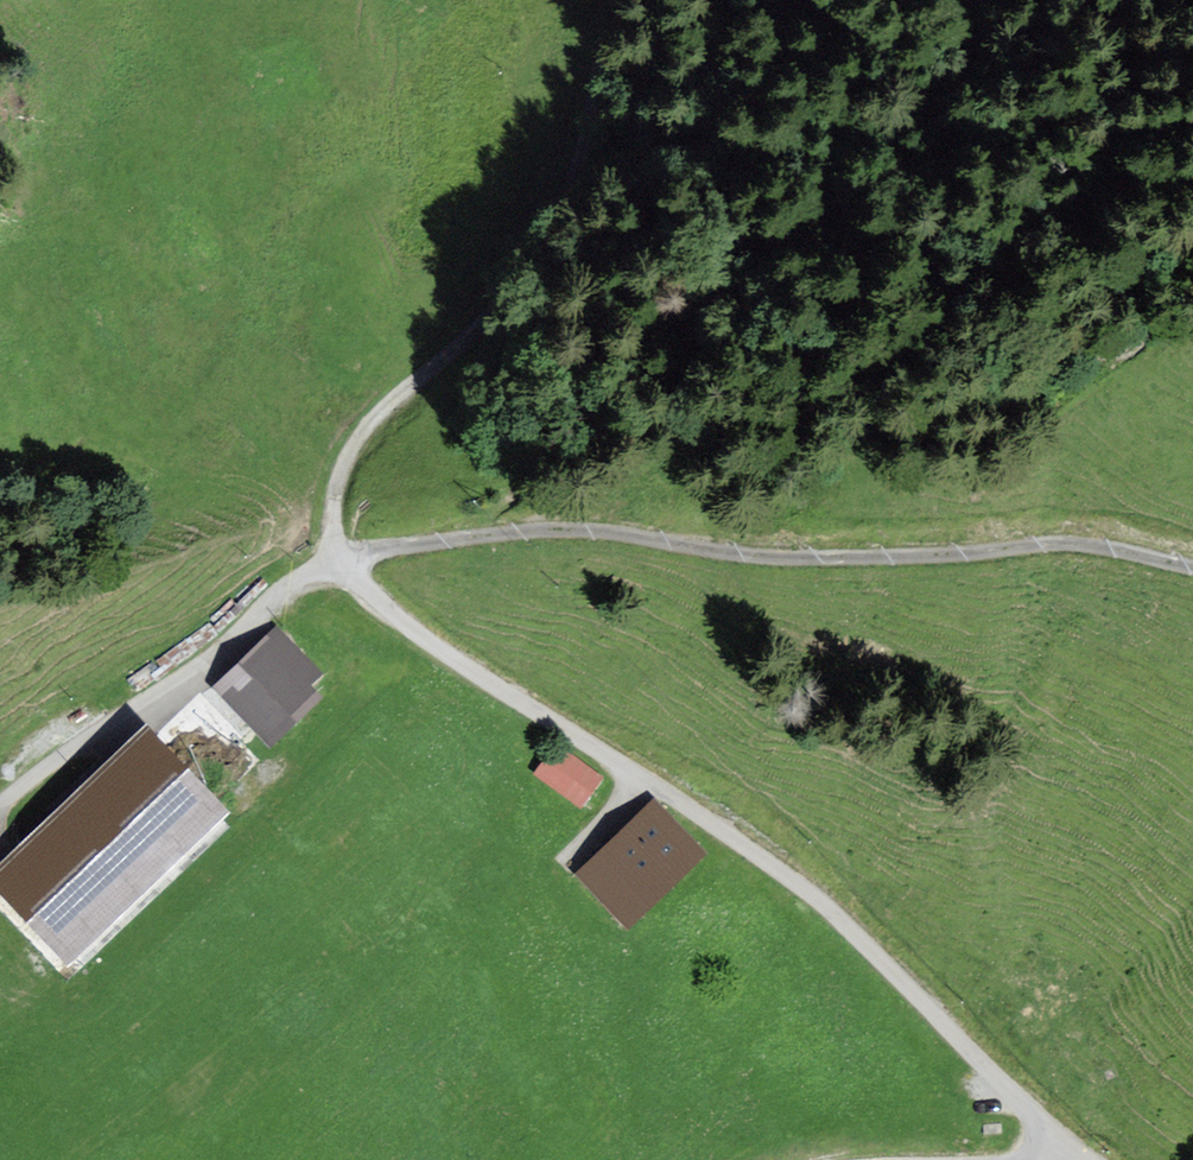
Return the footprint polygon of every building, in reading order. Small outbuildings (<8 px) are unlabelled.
[(221,688),(269,742),(323,693),(275,640),(221,688)] [(0,865),(0,900),(60,967),(225,820),(147,733),(0,865)] [(535,772),(579,805),(601,776),(557,743),(535,772)] [(579,867),(627,919),(701,852),(653,800),(579,867)]
